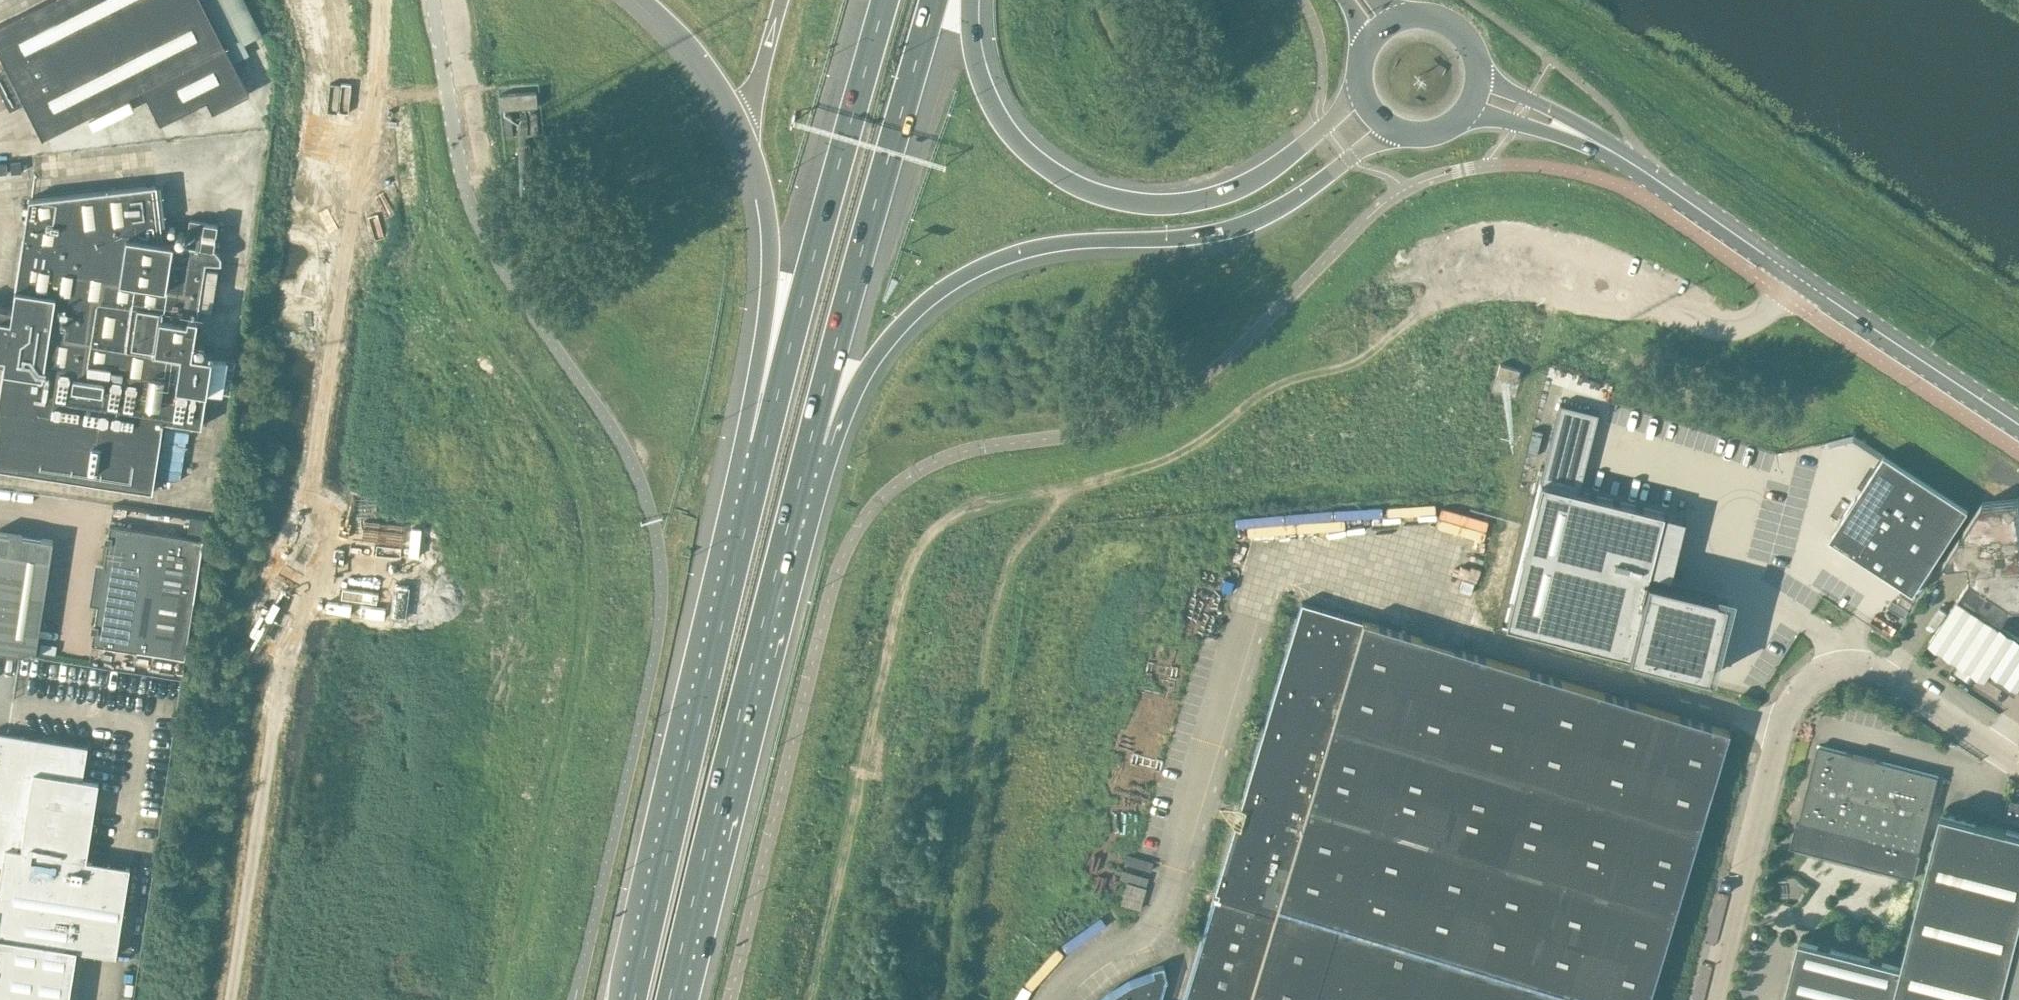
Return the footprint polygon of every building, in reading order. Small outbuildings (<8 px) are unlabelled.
[(202,0),(46,0),(0,23),(0,51),(43,136),(142,87),(160,124),(206,100),(212,112),(249,93),(202,0)] [(538,91),(500,94),(502,109),(539,105),(538,91)] [(517,143),(518,155),(531,154),(530,142),(517,143)] [(22,171),(21,161),(11,162),(12,172),(22,171)] [(191,350),(205,259),(222,260),(223,253),(217,246),(163,239),(157,184),(29,198),(12,308),(0,306),(0,361),(5,362),(0,392),(0,467),(153,490),(163,419),(201,425),(207,389),(212,354),(191,350)] [(218,269),(207,268),(200,307),(212,308),(218,269)] [(226,356),(212,354),(207,389),(221,391),(226,356)] [(1519,369),(1500,364),(1496,375),(1516,380),(1519,369)] [(1557,402),(1502,624),(1619,654),(1619,652),(1628,655),(1628,656),(1707,675),(1709,676),(1709,674),(1707,674),(1726,599),(1716,596),(1716,595),(1669,583),(1649,578),(1647,577),(1663,512),(1578,491),(1585,465),(1598,412),(1557,402)] [(1968,509),(1885,454),(1831,537),(1914,591),(1968,509)] [(1983,501),(1944,559),(1949,563),(1970,561),(1971,577),(1958,597),(2001,625),(2014,605),(2018,605),(2018,498),(1983,501)] [(203,539),(110,525),(92,643),(184,657),(203,539)] [(0,532),(0,649),(35,655),(53,540),(0,532)] [(2015,635),(2001,625),(1958,597),(1929,641),(1986,678),(2015,635)] [(1256,999),(1647,999),(1728,729),(1347,615),(1256,999)] [(1747,679),(1763,684),(1775,652),(1758,646),(1747,679)] [(77,948),(116,954),(129,865),(86,858),(98,781),(83,778),(88,746),(71,743),(0,732),(0,863),(2,863),(0,879),(0,999),(69,999),(77,948)] [(1818,744),(1798,822),(1796,821),(1790,846),(1914,877),(1920,853),(1919,853),(1938,775),(1818,744)] [(2011,798),(2007,810),(2018,813),(2018,800),(2011,798)] [(1941,812),(1903,963),(1800,936),(1784,999),(2018,999),(2018,831),(1941,812)]
